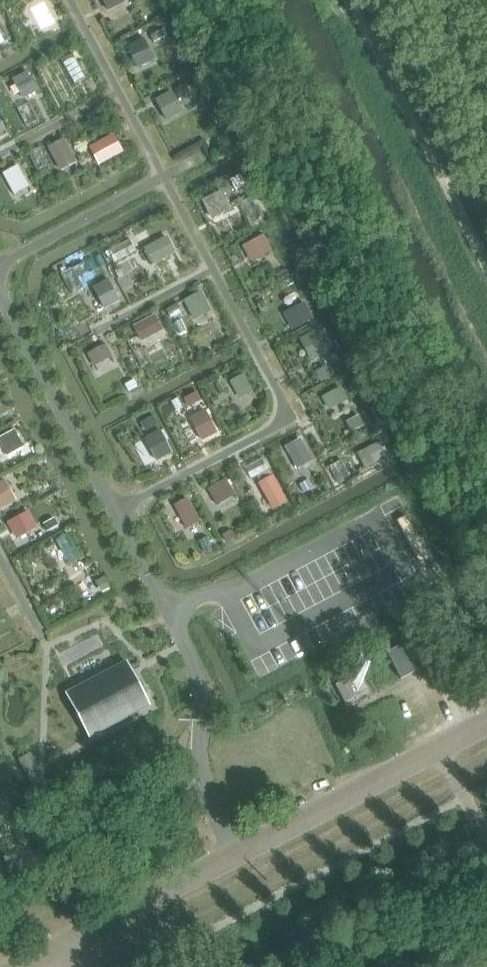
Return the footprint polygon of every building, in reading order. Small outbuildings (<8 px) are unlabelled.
[(106,11),(123,3),(122,0),(101,0),(106,11)] [(44,2),(29,10),(36,23),(51,16),(44,2)] [(9,40),(0,23),(0,45),(9,40)] [(163,35),(160,28),(149,33),(153,40),(163,35)] [(152,60),(143,40),(126,48),(135,68),(152,60)] [(73,55),(61,61),(74,85),(86,78),(73,55)] [(36,92),(26,74),(13,81),(22,99),(36,92)] [(189,96),(183,85),(175,89),(181,100),(189,96)] [(170,91),(154,100),(165,121),(182,112),(170,91)] [(113,137),(90,150),(100,167),(123,154),(113,137)] [(48,149),(58,168),(73,160),(63,141),(48,149)] [(39,149),(28,154),(38,173),(48,168),(39,149)] [(3,175),(13,192),(26,184),(16,167),(3,175)] [(212,218),(230,209),(220,189),(203,198),(212,218)] [(251,198),(239,203),(250,225),(261,220),(251,198)] [(270,251),(261,235),(243,245),(252,261),(270,251)] [(172,248),(165,236),(143,247),(150,259),(172,248)] [(118,268),(114,270),(118,278),(123,276),(118,268)] [(106,279),(93,287),(105,308),(118,301),(106,279)] [(194,319),(208,311),(199,292),(184,300),(194,319)] [(261,296),(256,299),(261,309),(266,306),(261,296)] [(284,312),(292,328),(312,317),(304,301),(284,312)] [(177,304),(166,310),(170,317),(181,312),(177,304)] [(138,337),(159,326),(153,314),(132,325),(138,337)] [(316,330),(299,338),(310,358),(326,349),(316,330)] [(87,353),(91,362),(109,353),(104,344),(87,353)] [(321,377),(332,372),(328,365),(317,371),(321,377)] [(230,381),(237,394),(249,388),(242,375),(230,381)] [(134,380),(125,385),(128,392),(137,387),(134,380)] [(327,408),(345,399),(340,388),(321,397),(327,408)] [(195,392),(184,398),(188,406),(199,399),(195,392)] [(216,396),(211,398),(215,405),(219,403),(216,396)] [(189,418),(198,436),(214,428),(204,410),(189,418)] [(152,416),(140,422),(144,430),(156,423),(152,416)] [(363,426),(358,416),(347,421),(351,431),(352,431),(363,426)] [(23,446),(14,429),(0,437),(0,442),(7,455),(23,446)] [(143,438),(153,457),(168,449),(158,430),(143,438)] [(297,468),(311,460),(299,438),(285,445),(297,468)] [(371,463),(385,456),(378,443),(364,450),(371,463)] [(262,459),(245,468),(252,479),(268,470),(262,459)] [(340,461),(329,467),(337,483),(348,477),(340,461)] [(272,509),(284,503),(270,476),(258,483),(272,509)] [(4,480),(0,482),(0,505),(14,498),(4,480)] [(225,480),(208,490),(216,504),(233,494),(225,480)] [(308,480),(299,485),(304,492),(312,488),(308,480)] [(174,505),(186,527),(198,521),(186,498),(174,505)] [(17,538),(36,527),(28,513),(9,523),(17,538)] [(54,518),(44,524),(48,530),(58,525),(54,518)] [(230,530),(222,535),(226,542),(234,538),(230,530)] [(65,535),(56,541),(70,564),(79,559),(65,535)] [(206,537),(198,541),(204,552),(212,548),(206,537)] [(444,571),(438,561),(417,572),(423,583),(444,571)] [(422,638),(427,649),(435,645),(429,634),(422,638)] [(386,653),(400,679),(427,665),(413,639),(386,653)] [(66,693),(88,738),(149,708),(126,663),(66,693)] [(335,685),(345,703),(355,697),(346,680),(335,685)] [(44,783),(30,754),(19,760),(34,788),(44,783)]
